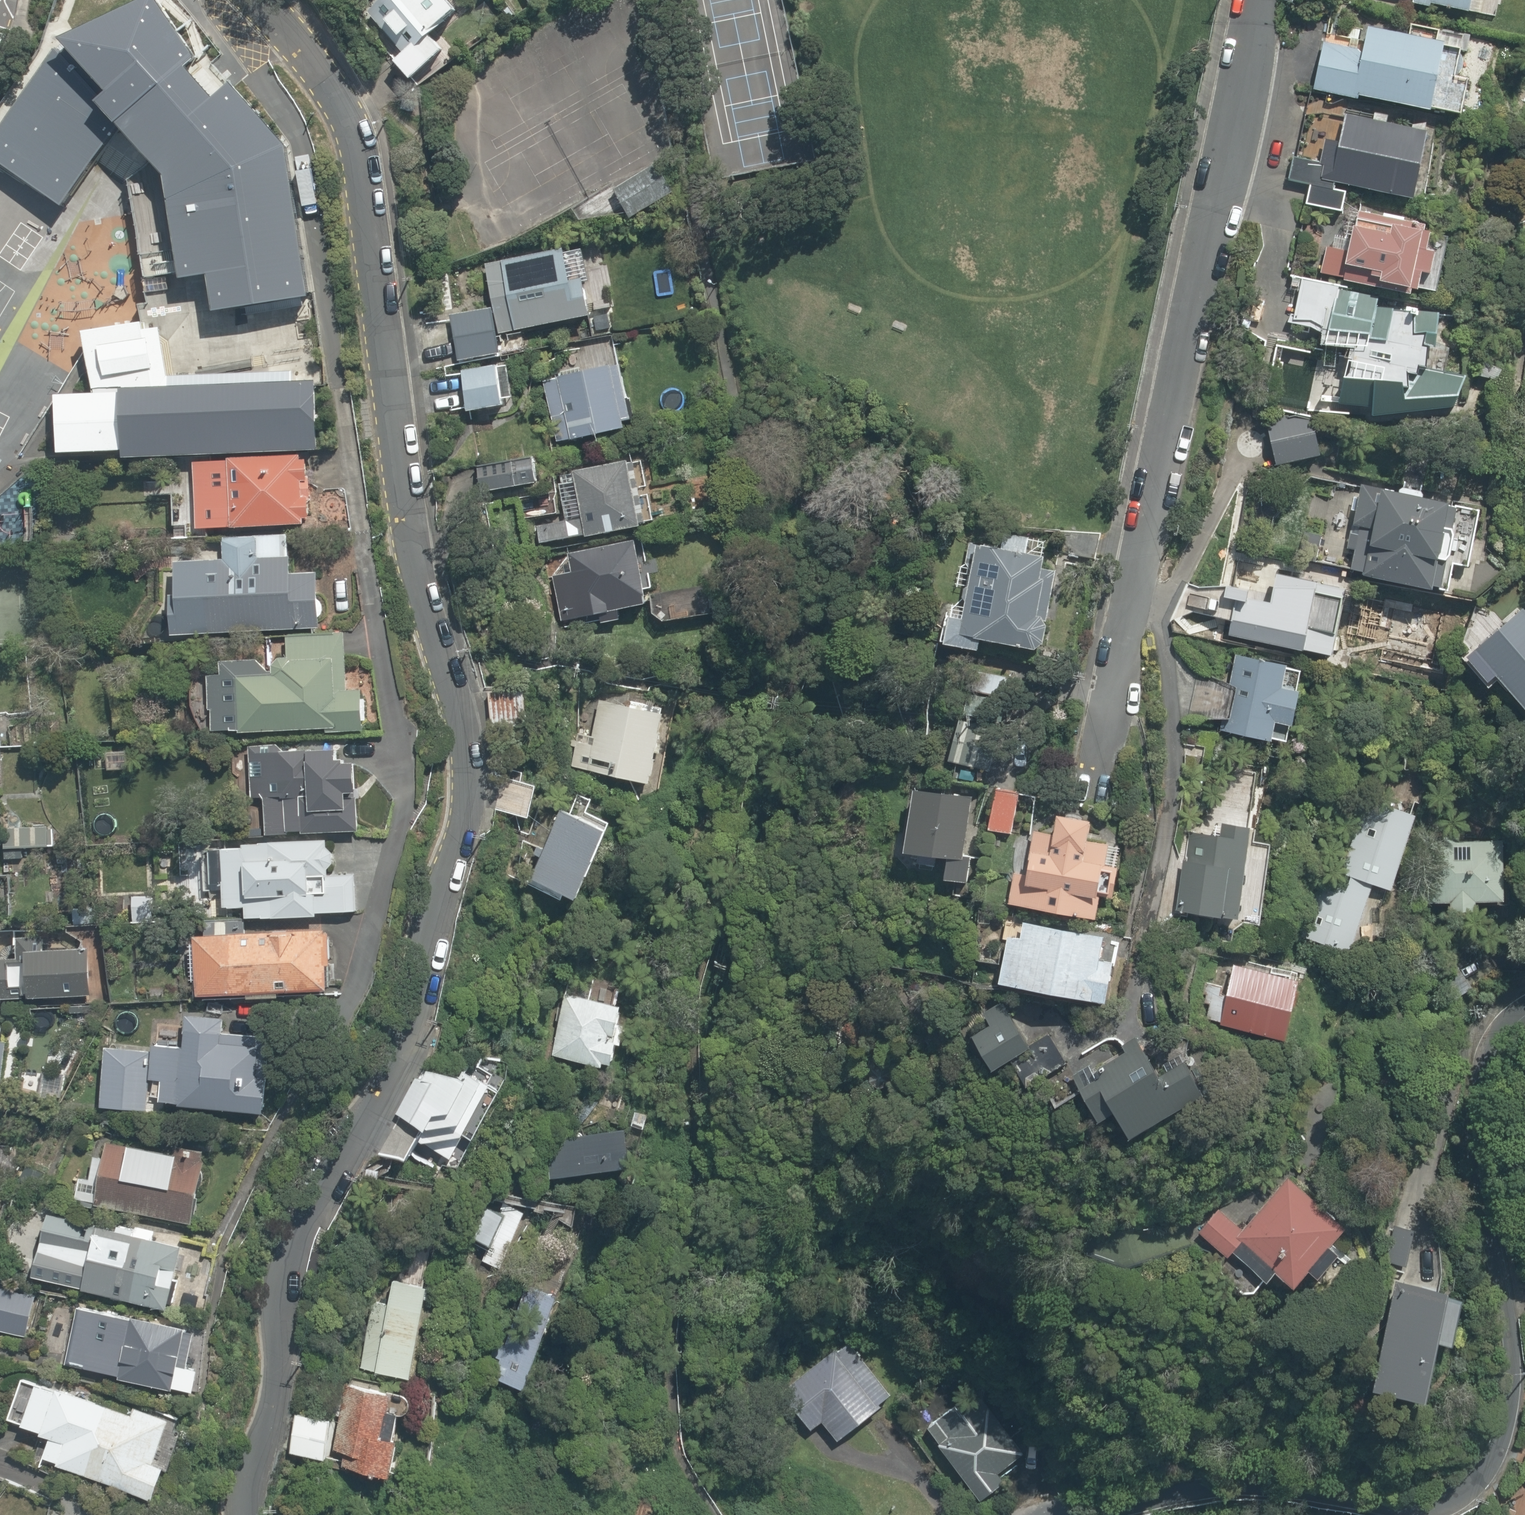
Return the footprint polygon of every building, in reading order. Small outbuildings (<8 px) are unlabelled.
[(170,180),(185,283),(213,279),(219,315),(315,301),(290,148),(236,85),(219,101),(192,71),(202,62),(161,0),(158,0),(69,44),(115,97),(103,107),(126,131),(170,180)] [(365,11),(400,55),(393,61),(409,80),(443,53),(429,35),(472,0),(379,0),(365,11)] [(1407,2),(1494,16),(1497,0),(1408,0),(1407,2)] [(1407,38),(1366,30),(1365,37),(1303,26),(1293,86),(1357,98),(1358,93),(1478,114),(1491,39),(1410,25),(1407,38)] [(69,44),(0,135),(0,163),(64,208),(126,131),(103,107),(115,97),(69,44)] [(1316,187),(1312,205),(1342,211),(1347,188),(1415,202),(1430,132),(1344,114),(1339,140),(1303,132),(1293,183),(1316,187)] [(659,167),(617,192),(632,219),(675,193),(659,167)] [(1323,245),(1317,276),(1435,297),(1448,227),(1355,210),(1348,250),(1323,245)] [(575,247),(486,264),(501,338),(589,320),(575,247)] [(1410,419),(1412,410),(1462,405),(1467,380),(1426,373),(1435,321),(1373,310),(1376,291),(1301,278),(1293,319),(1328,326),(1325,343),(1351,348),(1341,407),(1410,419)] [(491,310),(452,316),(459,361),(498,355),(491,310)] [(127,459),(322,452),(319,383),(294,383),(293,372),(169,377),(162,329),(169,328),(167,321),(88,336),(98,395),(60,397),(62,456),(127,453),(127,459)] [(555,439),(576,435),(581,465),(606,460),(601,431),(632,426),(622,365),(583,372),(544,379),(555,439)] [(497,366),(461,371),(467,413),(503,408),(497,366)] [(1307,412),(1266,423),(1278,465),(1319,454),(1307,412)] [(304,457),(192,460),(194,529),(305,526),(304,457)] [(532,460),(476,469),(480,495),(536,486),(532,460)] [(626,464),(560,473),(567,523),(540,527),(543,544),(635,530),(626,464)] [(1482,510),(1362,486),(1354,528),(1330,523),(1321,567),(1465,596),(1482,510)] [(220,537),(221,561),(172,563),(175,635),(315,627),(312,556),(290,557),(289,534),(220,537)] [(622,621),(621,612),(645,607),(632,541),(568,553),(571,572),(552,576),(562,623),(600,616),(602,625),(622,621)] [(978,641),(1041,655),(1049,619),(1041,617),(1053,561),(980,544),(965,611),(946,606),(937,645),(975,654),(978,641)] [(1284,571),(1230,565),(1222,639),(1343,651),(1350,587),(1283,580),(1284,571)] [(710,586),(659,594),(663,624),(714,617),(710,586)] [(1524,611),(1475,654),(1524,711),(1524,613),(1524,611)] [(262,675),(261,658),(211,662),(216,733),(324,726),(325,739),(363,737),(360,694),(343,695),(339,631),(288,635),(289,656),(272,658),(273,674),(262,675)] [(1229,683),(1199,678),(1193,715),(1232,722),(1230,735),(1274,742),(1276,726),(1296,730),(1306,668),(1234,656),(1229,683)] [(1013,674),(989,669),(983,693),(1007,699),(1013,674)] [(625,709),(597,702),(587,741),(575,738),(569,761),(654,783),(673,709),(628,698),(625,709)] [(334,744),(249,746),(252,800),(266,799),(267,835),(362,831),(361,769),(334,744)] [(1020,792),(994,787),(987,828),(1013,833),(1020,792)] [(914,791),(908,859),(947,863),(946,882),(968,884),(975,796),(914,791)] [(1365,798),(1339,872),(1400,893),(1425,819),(1365,798)] [(608,833),(563,812),(532,877),(577,899),(608,833)] [(1056,826),(1055,829),(1035,827),(1029,871),(1017,870),(1011,907),(1097,920),(1109,837),(1092,835),(1092,833),(1092,830),(1091,827),(1089,824),(1088,821),(1085,819),(1083,817),(1080,816),(1077,815),(1074,814),(1070,815),(1067,815),(1064,817),(1062,819),(1060,821),(1058,823),(1056,826)] [(1235,922),(1246,827),(1224,825),(1222,839),(1190,836),(1181,916),(1235,922)] [(0,826),(0,829),(0,846),(53,847),(53,827),(0,826)] [(1451,842),(1449,922),(1474,923),(1475,902),(1507,903),(1509,843),(1451,842)] [(246,910),(246,919),(317,920),(317,912),(352,913),(353,877),(327,877),(327,846),(223,845),(222,910),(246,910)] [(1377,906),(1333,882),(1308,927),(1353,951),(1377,906)] [(158,892),(107,893),(108,926),(159,925),(158,892)] [(1104,936),(1023,922),(1020,938),(1008,936),(999,987),(1104,1004),(1112,956),(1101,954),(1104,936)] [(328,931),(194,936),(196,998),(330,992),(328,931)] [(29,939),(29,961),(0,961),(0,1003),(100,1001),(99,938),(29,939)] [(1235,960),(1223,1028),(1286,1040),(1298,971),(1235,960)] [(626,1009),(565,993),(550,1054),(610,1070),(626,1009)] [(106,1048),(101,1109),(145,1113),(147,1079),(164,1080),(162,1105),(255,1113),(262,1035),(222,1032),(224,1010),(185,1007),(183,1027),(159,1025),(157,1043),(150,1043),(150,1052),(106,1048)] [(1023,1047),(1002,1008),(985,1018),(990,1027),(977,1035),(996,1068),(1014,1058),(1023,1074),(1038,1065),(1044,1075),(1062,1065),(1045,1034),(1023,1047)] [(1085,1065),(1069,1075),(1100,1122),(1115,1111),(1136,1142),(1211,1093),(1185,1054),(1155,1075),(1139,1051),(1096,1080),(1085,1065)] [(426,1081),(414,1076),(379,1156),(407,1168),(418,1143),(453,1158),(489,1083),(469,1072),(465,1080),(429,1072),(426,1081)] [(615,1082),(604,1120),(628,1128),(639,1090),(615,1082)] [(635,1132),(545,1143),(550,1180),(639,1169),(635,1132)] [(203,1153),(109,1134),(95,1203),(189,1222),(203,1153)] [(1354,1226),(1290,1179),(1246,1229),(1220,1211),(1200,1233),(1227,1256),(1218,1268),(1245,1293),(1260,1291),(1267,1281),(1273,1284),(1279,1273),(1300,1290),(1313,1273),(1323,1281),(1346,1256),(1338,1247),(1354,1226)] [(501,1267),(522,1212),(499,1203),(478,1259),(501,1267)] [(78,1256),(70,1285),(165,1310),(185,1235),(141,1223),(140,1226),(120,1221),(116,1236),(48,1217),(41,1246),(78,1256)] [(1458,1289),(1400,1278),(1380,1386),(1438,1399),(1458,1289)] [(0,1284),(0,1332),(23,1340),(37,1295),(0,1284)] [(406,1302),(374,1296),(361,1367),(413,1376),(430,1289),(409,1285),(406,1302)] [(184,1368),(195,1329),(130,1311),(128,1319),(76,1304),(60,1360),(187,1397),(195,1371),(184,1368)] [(860,1357),(793,1409),(809,1430),(820,1421),(839,1445),(895,1402),(860,1357)] [(147,1503),(179,1425),(135,1407),(131,1416),(26,1373),(5,1423),(52,1443),(44,1461),(147,1503)] [(344,1383),(332,1451),(347,1454),(344,1471),(391,1479),(406,1393),(344,1383)] [(948,1410),(925,1428),(981,1498),(1002,1482),(996,1475),(1023,1453),(986,1406),(961,1426),(948,1410)] [(333,1419),(294,1414),(288,1459),(327,1464),(333,1419)]
